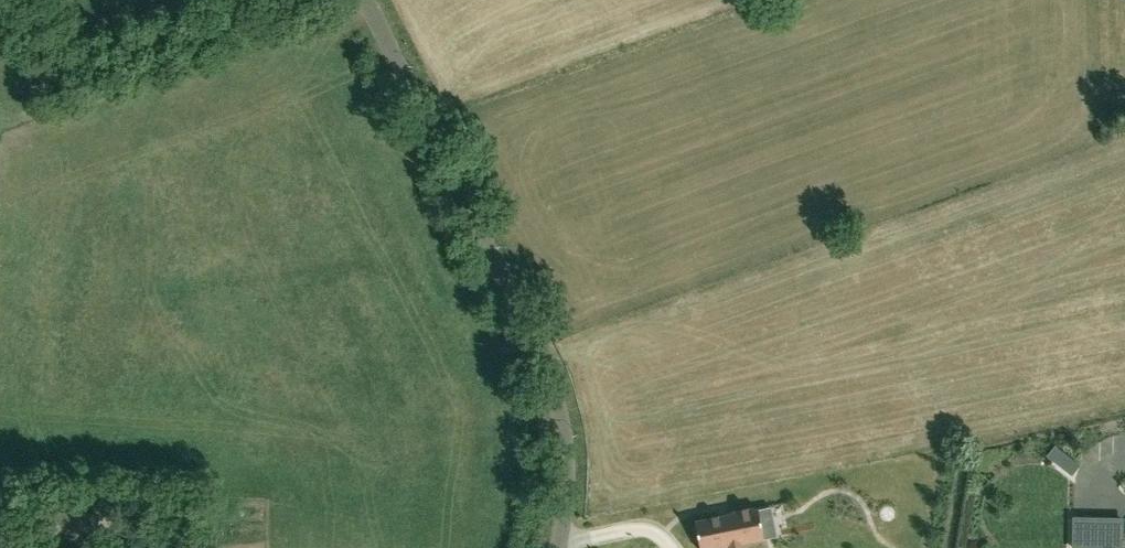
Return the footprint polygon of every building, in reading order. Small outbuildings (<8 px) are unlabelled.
[(1068,485),(1038,457),(1023,475),(1051,503),(1068,485)] [(670,518),(674,545),(714,537),(716,547),(725,547),(743,543),(741,531),(778,524),(773,496),(670,518)] [(1068,524),(1067,547),(1124,547),(1124,527),(1068,524)]
